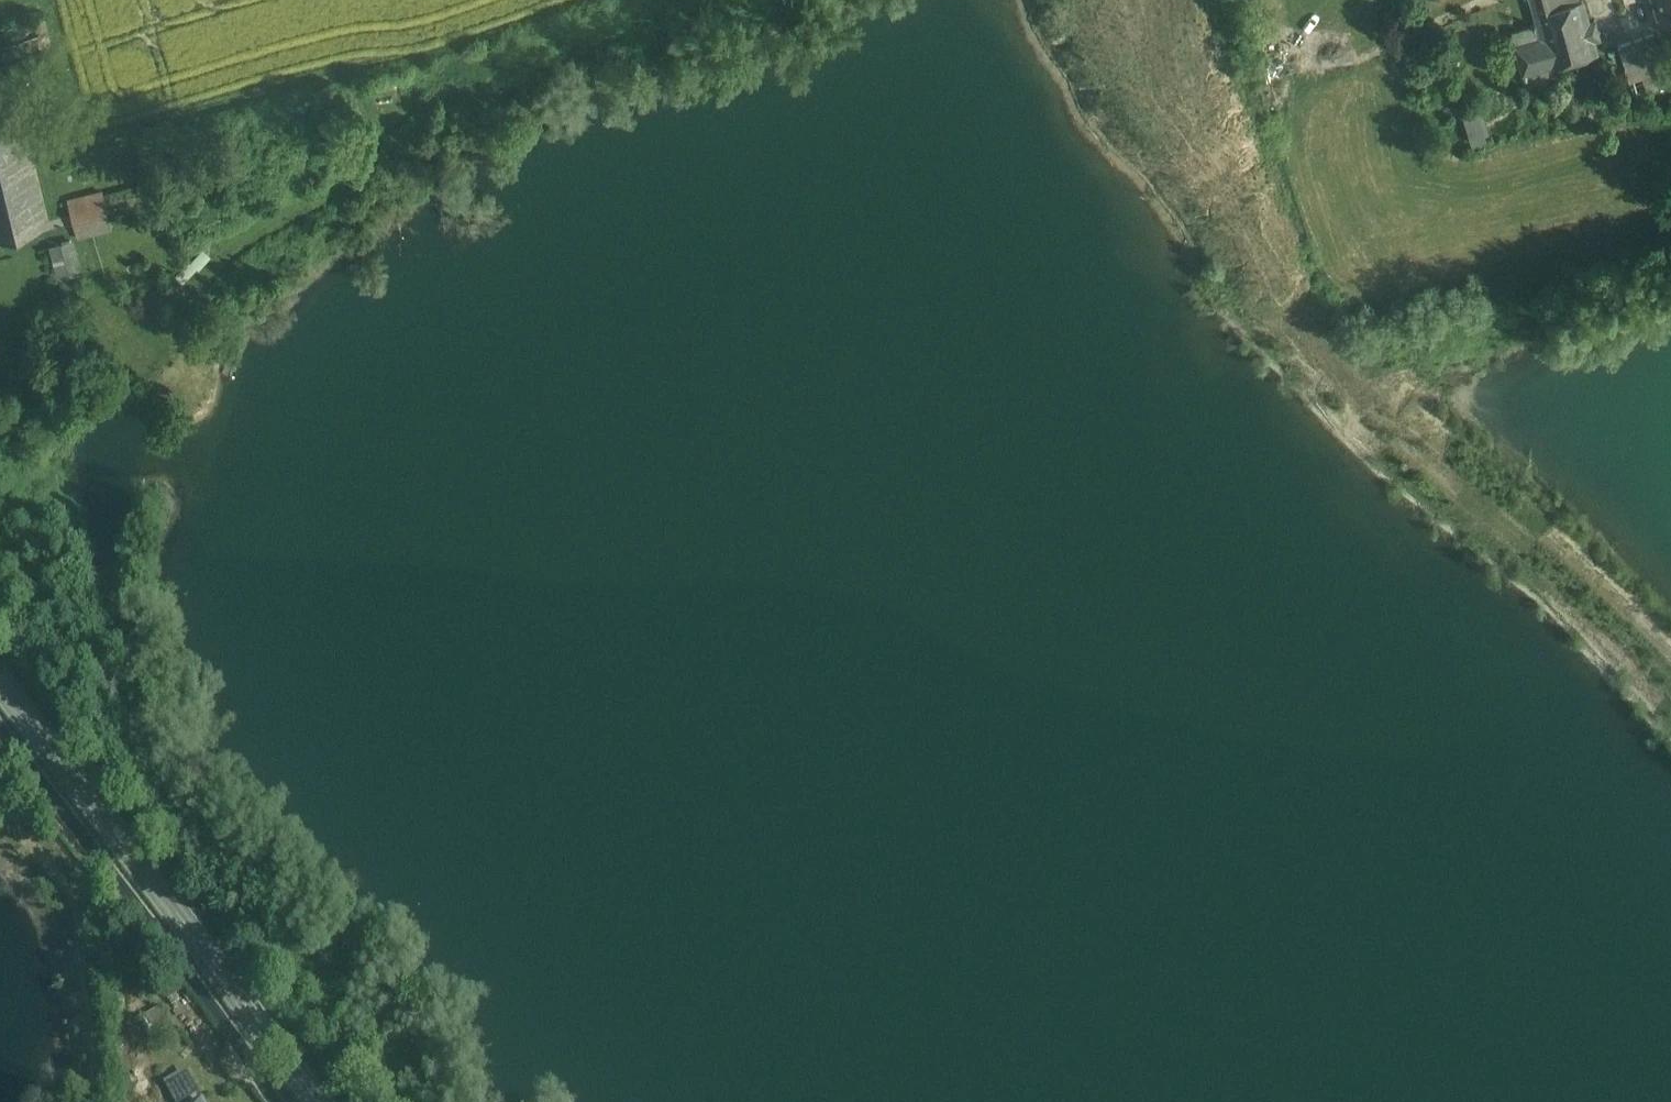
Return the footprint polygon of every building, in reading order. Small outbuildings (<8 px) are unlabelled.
[(1572,3),(1571,0),(1532,0),(1535,12),(1538,11),(1545,39),(1516,46),(1522,68),(1550,60),(1551,62),(1596,50),(1593,40),(1600,38),(1596,21),(1588,23),(1583,0),(1582,0),(1572,3)] [(1662,31),(1670,28),(1670,0),(1653,0),(1662,31)] [(1656,30),(1631,38),(1640,64),(1665,56),(1656,30)] [(0,102),(0,229),(46,219),(18,97),(0,102)] [(1456,107),(1470,139),(1490,131),(1476,99),(1456,107)] [(101,190),(68,198),(73,218),(106,210),(101,190)] [(106,210),(73,218),(77,234),(110,225),(106,210)] [(72,238),(51,243),(59,279),(81,274),(72,238)]
